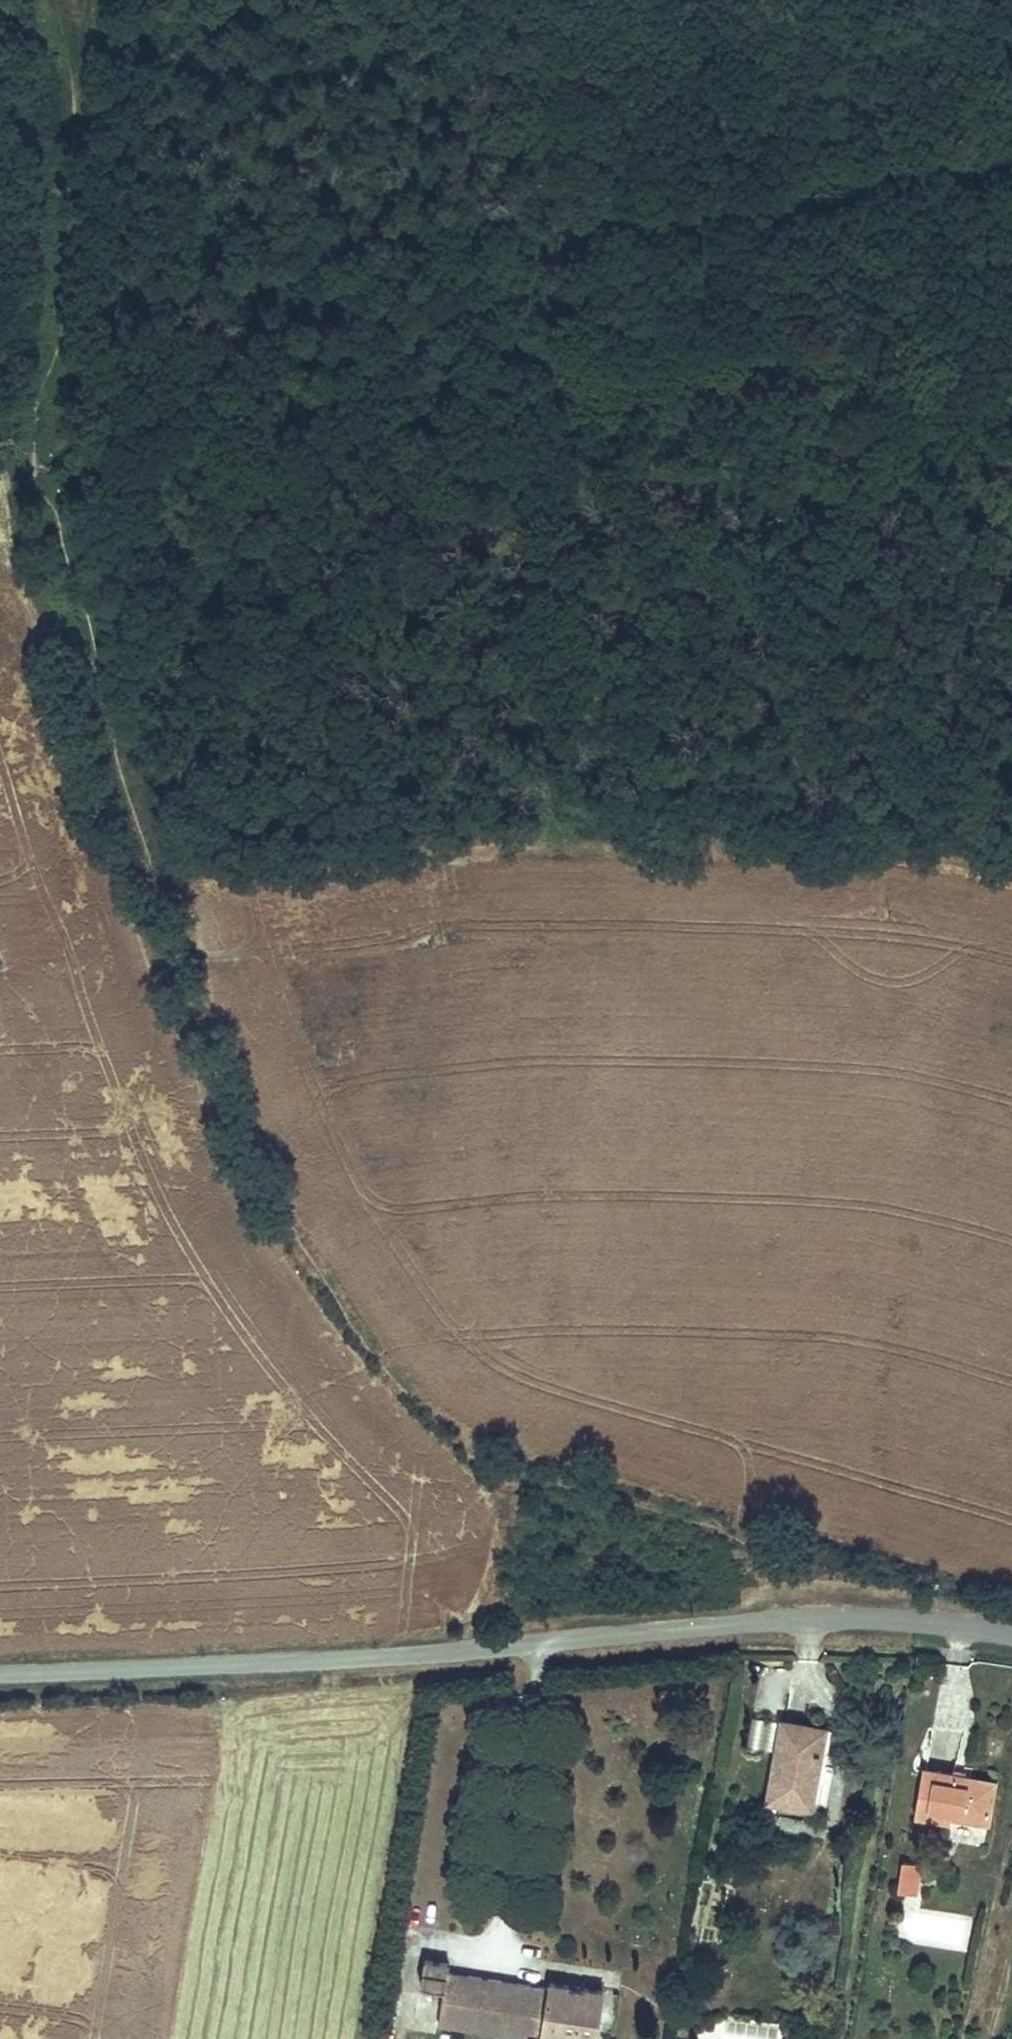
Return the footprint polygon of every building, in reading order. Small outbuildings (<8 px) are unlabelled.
[(781,1723),(767,1801),(811,1808),(825,1729),(781,1723)] [(952,1816),(988,1822),(995,1781),(922,1769),(915,1815),(950,1822),(952,1816)] [(915,1867),(901,1865),(896,1898),(904,1899),(906,1885),(913,1886),(915,1867)] [(911,1900),(913,1886),(906,1885),(904,1899),(911,1900)] [(439,2025),(481,2031),(519,2037),(536,2038),(538,2038),(546,1988),(447,1974),(449,1962),(424,1959),(420,1985),(444,1988),(439,2025)] [(538,2038),(592,2038),(599,1989),(547,1982),(546,1988),(538,2038)]
